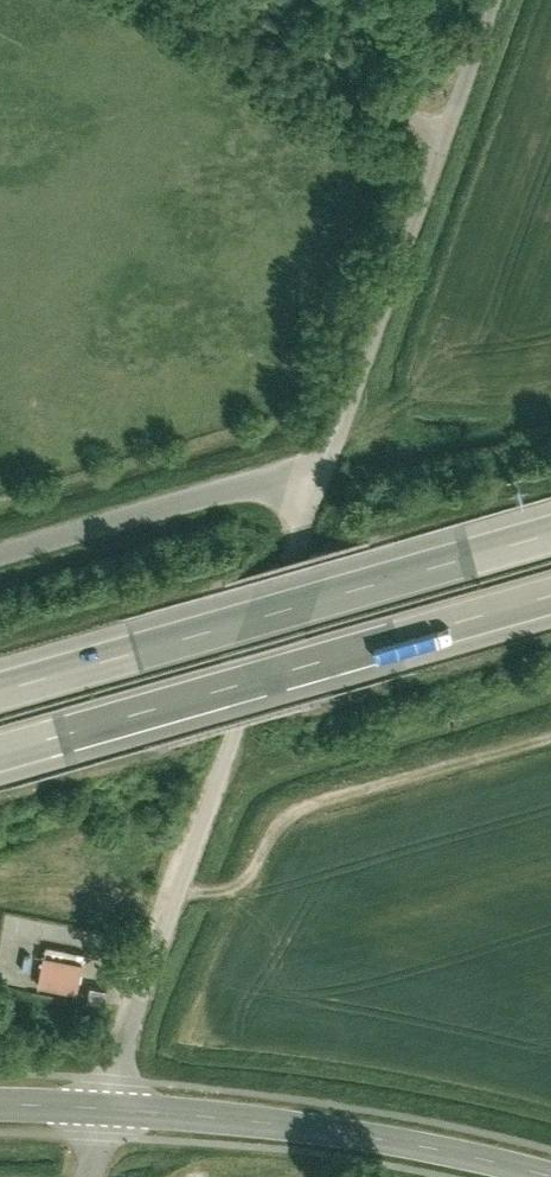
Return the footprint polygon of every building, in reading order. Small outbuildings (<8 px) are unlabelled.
[(90,953),(52,946),(45,982),(84,988),(90,953)]
